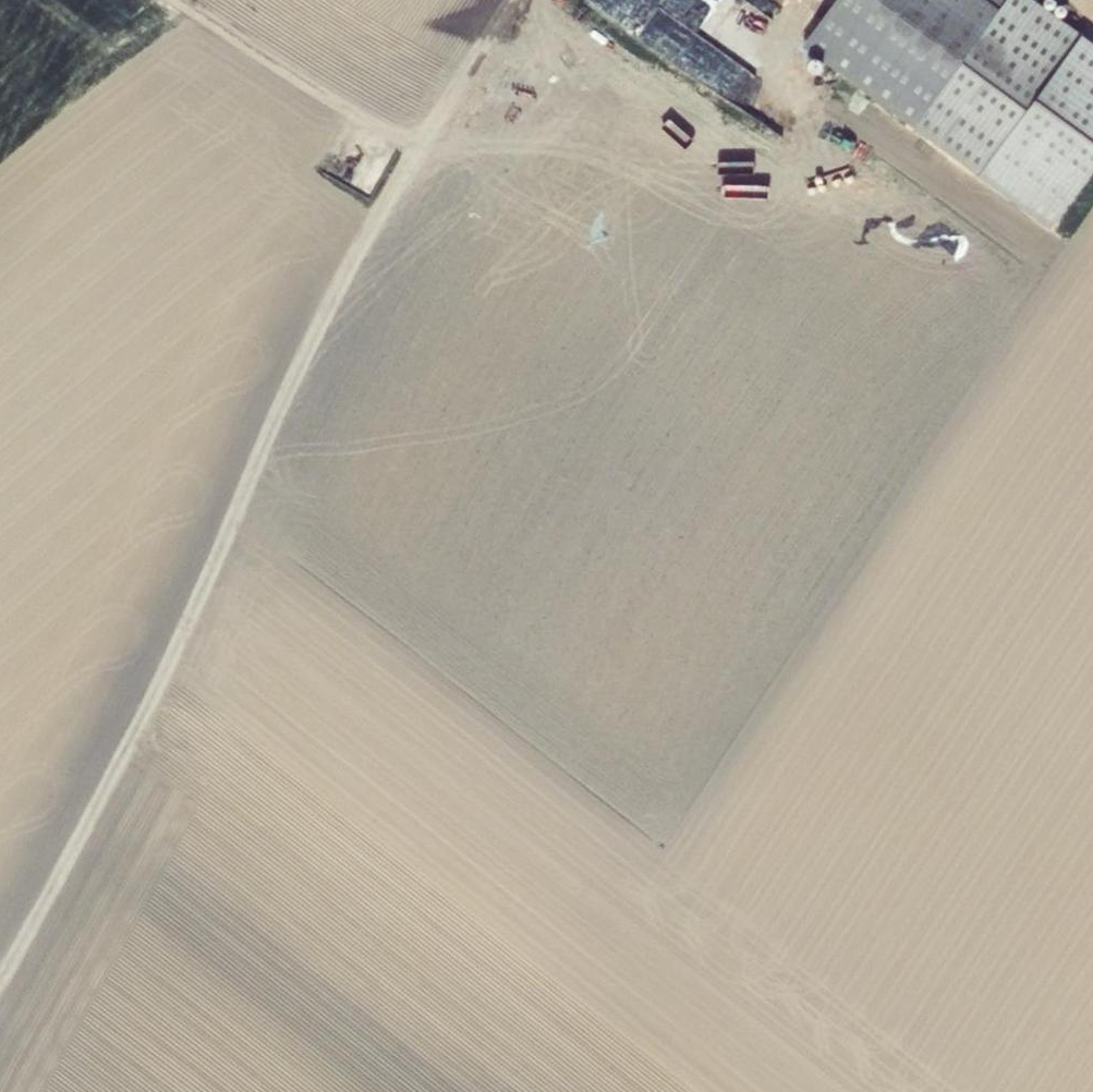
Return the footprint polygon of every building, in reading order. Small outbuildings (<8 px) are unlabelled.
[(635,23),(650,0),(600,0),(635,23)] [(806,42),(1051,224),(1092,168),(1092,45),(1033,0),(837,0),(806,42)] [(732,94),(749,66),(710,43),(693,71),(732,94)]
